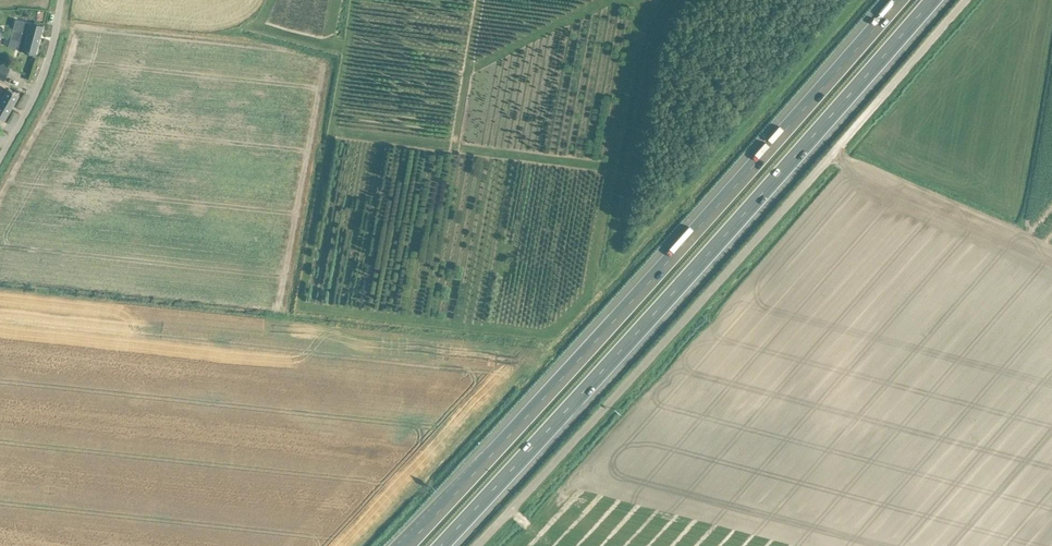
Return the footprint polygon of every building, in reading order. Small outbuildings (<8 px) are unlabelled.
[(29,23),(22,21),(16,20),(13,29),(8,47),(35,54),(42,26),(29,23)] [(10,69),(0,64),(0,79),(4,81),(10,69)] [(8,90),(0,103),(0,119),(3,121),(18,95),(8,90)] [(552,431),(535,454),(539,457),(557,434),(552,431)]
